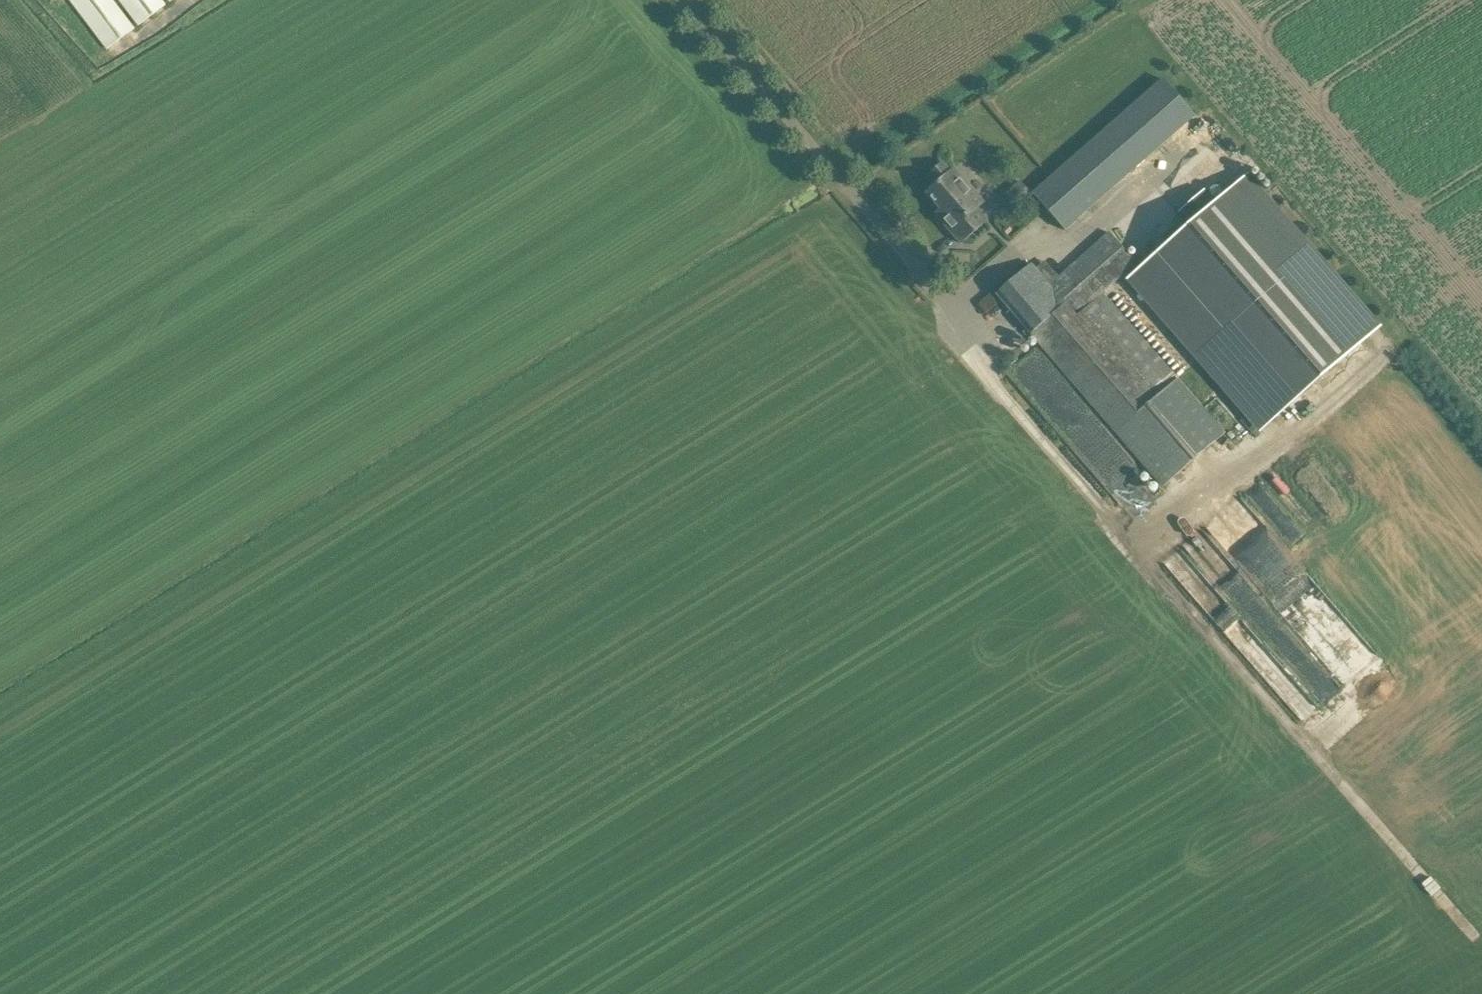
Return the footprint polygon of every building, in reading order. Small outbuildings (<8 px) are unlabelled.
[(108,50),(135,29),(113,0),(70,0),(108,50)] [(139,25),(166,5),(162,0),(119,0),(139,25)] [(985,201),(955,166),(952,169),(944,160),(929,174),(936,182),(920,197),(961,244),(988,220),(978,208),(985,201)] [(1034,194),(1066,229),(1097,202),(1065,166),(1034,194)] [(1189,224),(1126,278),(1260,432),(1382,326),(1248,172),(1214,201),(1204,190),(1178,213),(1189,224)] [(1020,181),(1009,190),(1020,203),(1031,193),(1020,181)] [(1058,277),(1049,285),(1065,303),(1077,317),(1102,295),(1137,264),(1123,247),(1109,232),(1060,276),(1058,277)] [(1030,263),(996,292),(1031,333),(1065,303),(1049,285),(1030,263)] [(1065,303),(1031,333),(1117,431),(1176,380),(1102,295),(1077,317),(1065,303)] [(1036,401),(1063,376),(1036,347),(1009,372),(1036,401)] [(1176,380),(1117,431),(1163,484),(1222,433),(1176,380)]
